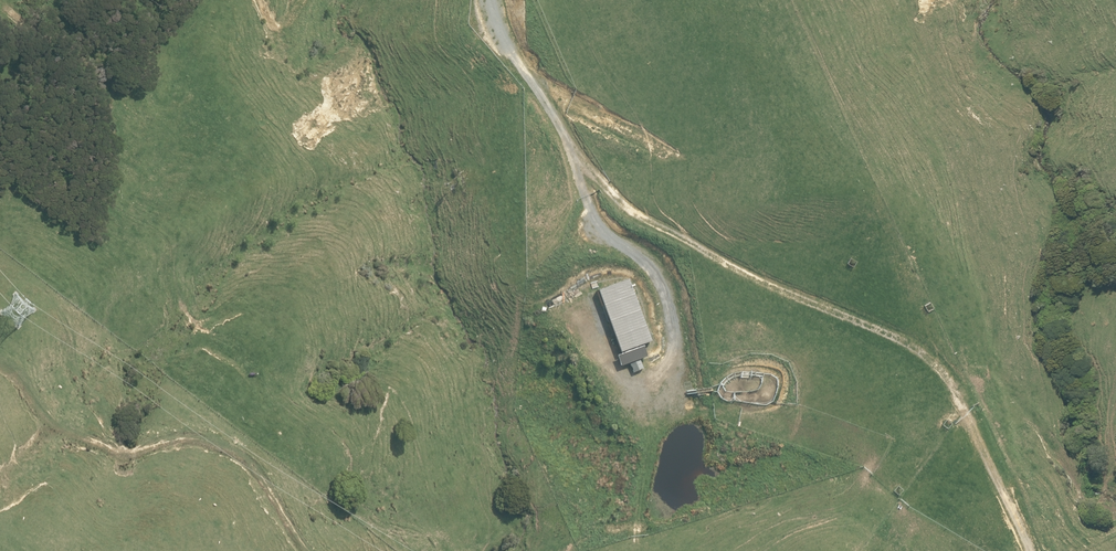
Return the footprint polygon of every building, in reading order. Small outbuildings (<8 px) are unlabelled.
[(629,277),(594,291),(617,354),(651,342),(629,277)]
